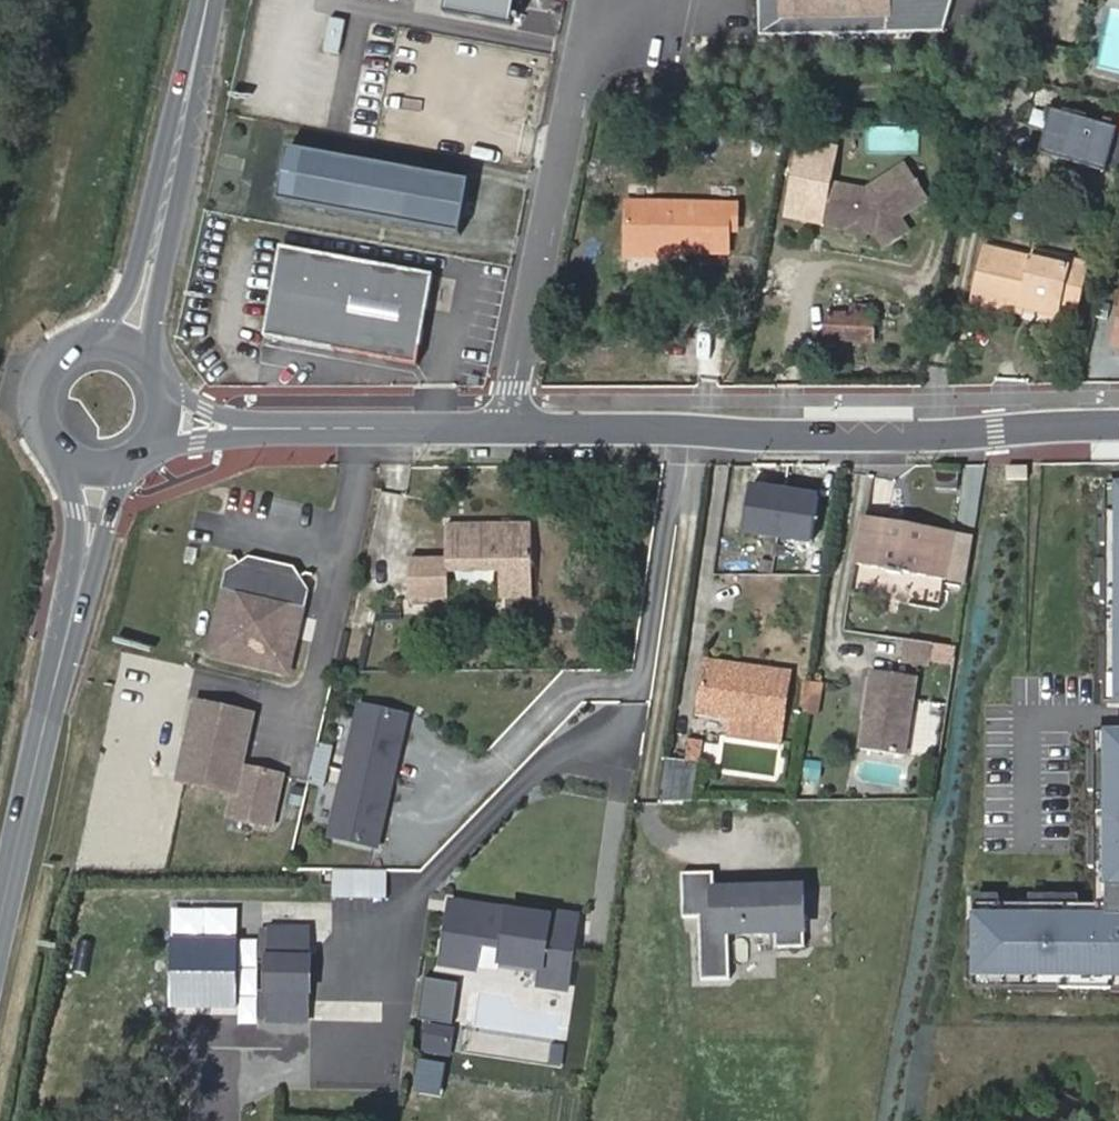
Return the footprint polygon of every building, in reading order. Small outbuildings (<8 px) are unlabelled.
[(443,11),(511,24),(516,0),(446,0),(443,11)] [(954,0),(759,0),(760,36),(944,32),(954,0)] [(1118,72),(1118,9),(1113,7),(1093,64),(1118,72)] [(320,50),(338,53),(345,19),(326,16),(320,50)] [(1118,130),(1052,113),(1042,154),(1108,171),(1118,130)] [(388,218),(399,164),(289,143),(279,197),(388,218)] [(465,209),(471,177),(399,164),(388,218),(460,231),(465,209)] [(828,186),(820,227),(873,237),(875,236),(885,250),(908,233),(898,220),(925,201),(902,167),(864,193),(828,186)] [(627,203),(625,245),(674,245),(675,249),(728,250),(728,229),(733,228),(733,205),(627,203)] [(436,272),(283,243),(266,333),(419,362),(436,272)] [(674,245),(625,245),(625,253),(674,255),(675,249),(674,245)] [(1069,259),(1035,252),(1032,258),(985,247),(974,294),(994,299),(1056,314),(1057,308),(1069,259)] [(1084,263),(1069,259),(1057,308),(1073,313),(1084,263)] [(994,299),(974,294),(971,308),(990,313),(994,299)] [(828,336),(874,337),(875,316),(827,317),(828,336)] [(812,536),(819,492),(749,482),(742,525),(812,536)] [(865,515),(857,563),(943,578),(951,531),(865,515)] [(529,523),(444,522),(443,557),(406,557),(406,596),(444,596),(444,569),(497,570),(497,596),(528,596),(529,523)] [(966,582),(973,535),(951,531),(943,578),(966,582)] [(227,571),(209,658),(290,679),(311,592),(296,568),(267,561),(251,557),(227,571)] [(929,665),(933,643),(905,639),(902,660),(929,665)] [(708,661),(707,669),(787,680),(788,672),(708,661)] [(787,680),(707,669),(701,710),(780,721),(787,680)] [(873,671),(860,749),(905,756),(917,678),(873,671)] [(239,764),(251,712),(195,699),(177,778),(233,791),(228,814),(269,823),(280,773),(239,764)] [(405,712),(359,702),(344,767),(390,777),(405,712)] [(777,744),(780,722),(732,715),(729,737),(777,744)] [(1108,731),(1108,912),(976,912),(976,976),(1118,976),(1118,731),(1108,731)] [(702,741),(691,740),(688,762),(700,763),(702,741)] [(326,784),(330,745),(312,743),(309,783),(326,784)] [(684,759),(665,756),(658,797),(694,797),(695,769),(684,770),(684,759)] [(390,777),(344,767),(330,832),(376,843),(390,777)] [(719,869),(681,869),(681,913),(697,913),(697,977),(727,976),(727,925),(744,926),(743,931),(772,931),(771,947),(801,947),(801,886),(720,886),(719,869)] [(575,936),(549,932),(551,918),(510,911),(508,918),(484,914),(485,907),(452,902),(442,964),(474,969),(479,942),(504,946),(502,962),(543,969),(541,984),(567,988),(575,936)] [(263,951),(309,952),(310,924),(264,923),(263,951)] [(308,989),(309,952),(263,951),(263,988),(308,989)] [(450,1020),(456,981),(424,976),(418,1015),(450,1020)] [(308,989),(263,988),(262,1019),(308,1020),(308,989)] [(416,1051),(446,1053),(448,1024),(418,1022),(416,1051)]
